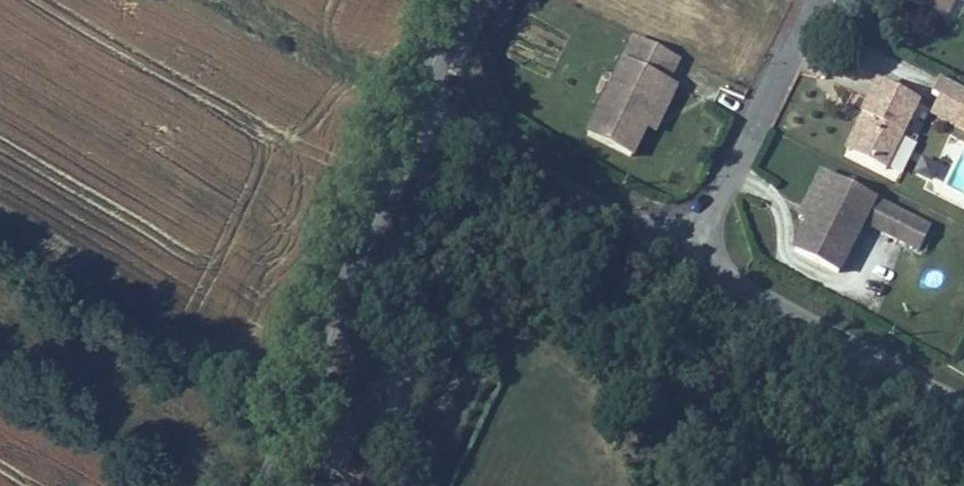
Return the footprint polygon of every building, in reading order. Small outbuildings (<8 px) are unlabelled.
[(904,1),(940,19),(949,0),(904,0),(904,1)] [(662,81),(673,59),(628,37),(581,134),(625,156),(640,126),(662,81)] [(847,151),(880,168),(914,100),(873,80),(857,113),(859,114),(864,117),(847,151)] [(671,85),(662,81),(640,126),(649,131),(671,85)] [(950,124),(963,131),(963,108),(959,106),(950,124)] [(841,149),(847,151),(864,117),(859,114),(841,149)] [(803,222),(826,176),(817,171),(794,217),(803,222)] [(870,198),(826,176),(803,222),(789,250),(833,272),(858,221),(870,198)] [(870,198),(858,221),(897,241),(909,217),(870,198)] [(909,217),(897,241),(914,249),(926,226),(909,217)]
